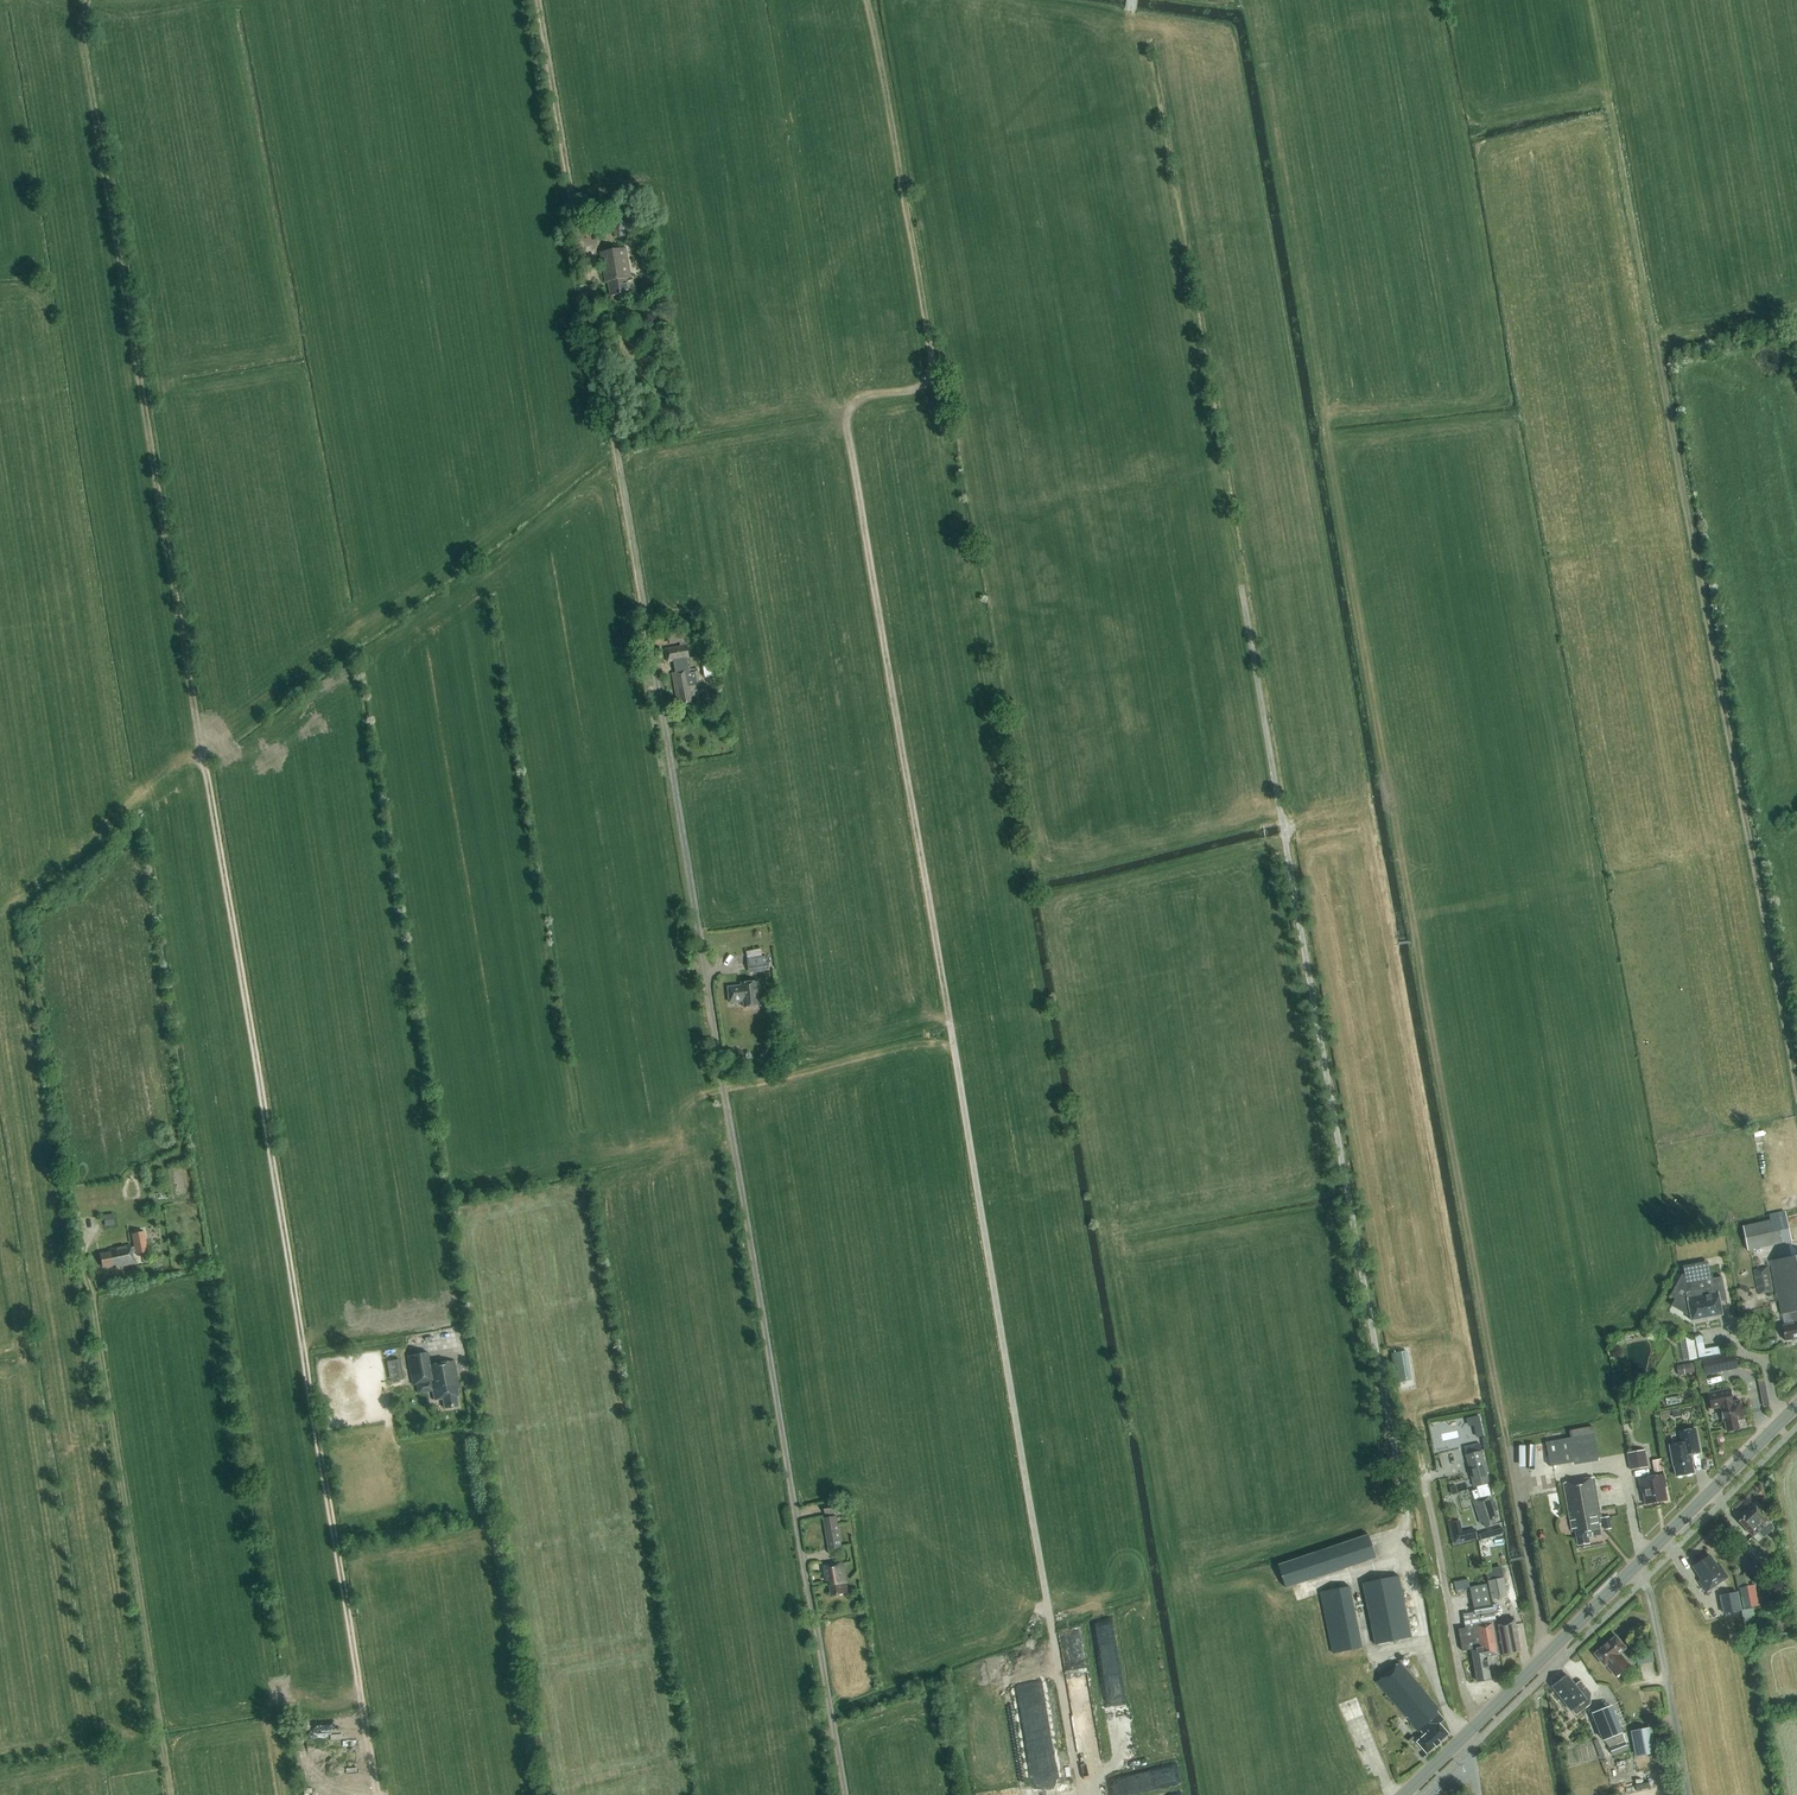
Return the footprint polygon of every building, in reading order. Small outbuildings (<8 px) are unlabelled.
[(636,292),(635,286),(633,277),(631,277),(625,248),(601,253),(606,282),(608,282),(611,296),(636,292)] [(690,658),(684,629),(669,632),(671,643),(680,641),(681,646),(665,649),(668,662),(690,658)] [(715,663),(707,665),(709,676),(717,675),(715,663)] [(693,688),(700,687),(697,670),(690,671),(690,670),(672,674),(677,702),(682,701),(683,704),(692,702),(691,697),(695,696),(693,688)] [(749,973),(768,970),(766,956),(747,959),(749,973)] [(741,983),(741,985),(728,987),(730,1003),(743,1001),(744,1008),(762,1006),(759,980),(741,983)] [(779,1064),(784,1051),(775,1047),(769,1059),(779,1064)] [(119,1201),(117,1190),(108,1191),(110,1203),(119,1201)] [(1771,1220),(1739,1227),(1744,1251),(1791,1241),(1784,1211),(1769,1214),(1771,1220)] [(148,1242),(158,1240),(157,1229),(147,1230),(148,1242)] [(131,1248),(130,1245),(109,1249),(110,1252),(100,1254),(103,1268),(115,1265),(116,1268),(134,1264),(132,1253),(135,1252),(136,1254),(148,1252),(144,1232),(132,1234),(134,1247),(131,1248)] [(1772,1261),(1781,1314),(1789,1313),(1791,1324),(1782,1326),(1785,1341),(1796,1339),(1796,1256),(1772,1261)] [(1668,1296),(1673,1299),(1669,1306),(1690,1318),(1691,1321),(1723,1315),(1720,1302),(1727,1300),(1725,1291),(1722,1277),(1711,1279),(1708,1262),(1683,1266),(1685,1277),(1680,1275),(1668,1296)] [(1753,1269),(1758,1295),(1773,1292),(1768,1267),(1753,1269)] [(1699,1335),(1702,1357),(1725,1353),(1723,1345),(1709,1347),(1707,1334),(1699,1335)] [(1684,1359),(1700,1359),(1699,1335),(1683,1336),(1684,1359)] [(1391,1353),(1396,1383),(1411,1380),(1406,1350),(1391,1353)] [(413,1385),(417,1384),(418,1394),(433,1391),(435,1400),(443,1398),(445,1408),(458,1405),(455,1388),(459,1387),(454,1362),(430,1366),(427,1352),(407,1356),(413,1385)] [(1702,1359),(1705,1376),(1723,1372),(1719,1355),(1702,1359)] [(389,1361),(394,1381),(406,1379),(402,1358),(389,1361)] [(1739,1401),(1733,1402),(1730,1389),(1708,1393),(1711,1409),(1720,1407),(1723,1421),(1725,1421),(1727,1432),(1739,1429),(1737,1420),(1743,1419),(1739,1401)] [(1673,1418),(1680,1417),(1679,1410),(1672,1411),(1673,1418)] [(1593,1427),(1544,1434),(1549,1466),(1573,1462),(1573,1464),(1598,1461),(1593,1427)] [(1676,1476),(1694,1473),(1691,1457),(1691,1454),(1700,1452),(1695,1429),(1680,1432),(1682,1443),(1669,1445),(1673,1467),(1674,1466),(1676,1476)] [(1627,1453),(1630,1470),(1647,1466),(1644,1450),(1627,1453)] [(1491,1500),(1490,1496),(1493,1495),(1481,1451),(1465,1455),(1474,1488),(1476,1487),(1477,1489),(1472,1491),(1475,1501),(1474,1501),(1481,1523),(1484,1522),(1485,1527),(1496,1524),(1494,1519),(1498,1518),(1495,1511),(1498,1510),(1495,1502),(1493,1502),(1492,1500),(1491,1500)] [(1666,1457),(1655,1459),(1658,1471),(1668,1468),(1666,1457)] [(1646,1504),(1667,1500),(1665,1488),(1666,1487),(1664,1475),(1639,1479),(1641,1492),(1643,1492),(1646,1504)] [(1600,1518),(1601,1518),(1594,1478),(1564,1484),(1572,1532),(1576,1532),(1578,1545),(1590,1543),(1589,1537),(1601,1535),(1599,1525),(1601,1524),(1600,1518)] [(1450,1488),(1452,1496),(1458,1494),(1456,1486),(1450,1488)] [(837,1502),(823,1504),(825,1515),(838,1513),(837,1502)] [(1772,1525),(1770,1522),(1756,1507),(1745,1517),(1743,1516),(1739,1519),(1740,1521),(1739,1522),(1753,1537),(1759,1532),(1764,1538),(1773,1529),(1772,1525)] [(823,1518),(829,1550),(842,1547),(836,1516),(823,1518)] [(1609,1516),(1602,1518),(1605,1529),(1611,1528),(1609,1516)] [(1278,1564),(1286,1587),(1376,1558),(1369,1534),(1278,1564)] [(1705,1591),(1728,1577),(1721,1566),(1719,1568),(1711,1556),(1693,1567),(1701,1579),(1698,1581),(1705,1591)] [(831,1595),(848,1593),(843,1563),(824,1567),(826,1581),(829,1581),(831,1595)] [(1400,1575),(1362,1583),(1374,1645),(1413,1637),(1400,1575)] [(1488,1580),(1491,1599),(1507,1596),(1504,1577),(1488,1580)] [(1492,1623),(1495,1623),(1496,1622),(1492,1601),(1490,1602),(1486,1584),(1470,1587),(1475,1612),(1463,1614),(1466,1628),(1458,1629),(1462,1652),(1472,1650),(1477,1682),(1491,1679),(1487,1657),(1498,1655),(1492,1623)] [(1739,1588),(1743,1609),(1759,1606),(1755,1585),(1739,1588)] [(1351,1586),(1320,1592),(1332,1654),(1363,1648),(1351,1586)] [(1741,1611),(1737,1592),(1719,1595),(1723,1614),(1741,1611)] [(1514,1619),(1496,1622),(1495,1623),(1501,1655),(1503,1657),(1507,1656),(1509,1654),(1520,1651),(1514,1619)] [(1616,1673),(1628,1663),(1619,1653),(1626,1648),(1616,1636),(1595,1654),(1605,1666),(1608,1664),(1616,1673)] [(1639,1663),(1652,1659),(1651,1653),(1637,1656),(1639,1663)] [(1436,1711),(1439,1709),(1400,1662),(1376,1682),(1406,1718),(1407,1717),(1410,1720),(1409,1721),(1419,1732),(1421,1731),(1425,1736),(1418,1742),(1427,1753),(1436,1745),(1437,1746),(1440,1743),(1440,1742),(1448,1734),(1439,1724),(1444,1720),(1436,1711)] [(1568,1675),(1552,1687),(1571,1712),(1572,1711),(1576,1716),(1591,1705),(1587,1700),(1592,1696),(1592,1693),(1583,1682),(1576,1687),(1568,1675)] [(1046,1720),(1040,1685),(1025,1687),(1030,1723),(1046,1720)] [(1612,1756),(1628,1749),(1611,1706),(1593,1713),(1604,1740),(1609,1747),(1612,1756)] [(1632,1733),(1637,1755),(1655,1751),(1650,1729),(1632,1733)]
